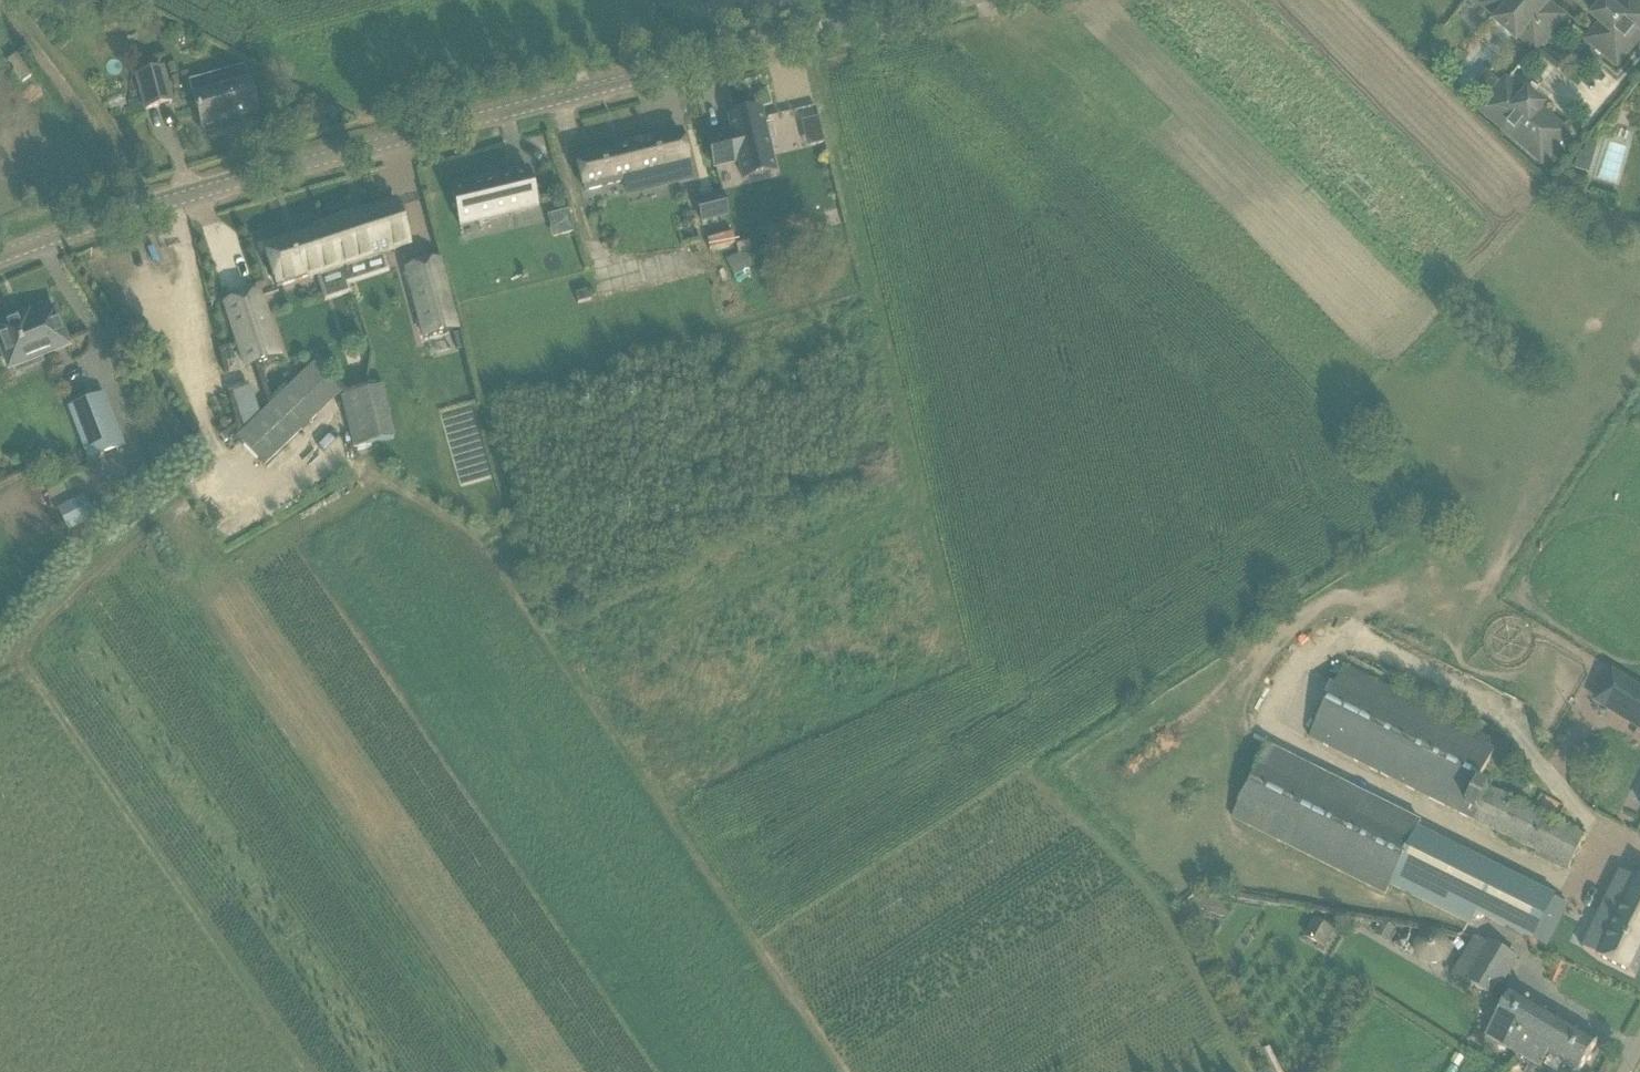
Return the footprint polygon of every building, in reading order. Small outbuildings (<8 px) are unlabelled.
[(1483,6),(1499,19),(1496,23),(1516,40),(1519,37),(1535,50),(1563,17),(1547,4),(1550,0),(1487,0),(1483,6)] [(1635,0),(1622,0),(1614,10),(1606,3),(1593,18),(1601,25),(1587,41),(1617,66),(1639,39),(1639,5),(1635,0)] [(146,111),(171,104),(162,69),(136,76),(146,111)] [(224,88),(220,73),(189,82),(193,97),(201,127),(257,111),(248,81),(224,88)] [(1525,97),(1506,81),(1480,111),(1541,163),(1566,133),(1540,110),(1543,107),(1528,94),(1525,97)] [(718,136),(707,138),(714,167),(739,161),(743,180),(774,172),(769,151),(774,150),(776,149),(770,124),(764,125),(763,126),(762,124),(761,120),(754,121),(753,121),(753,120),(751,114),(741,117),(729,120),(730,124),(732,133),(718,136)] [(679,132),(576,157),(584,192),(660,173),(663,186),(691,179),(679,132)] [(1588,145),(1585,155),(1595,158),(1598,148),(1588,145)] [(510,174),(450,188),(456,214),(473,210),(476,223),(537,208),(529,176),(524,177),(512,180),(510,174)] [(722,195),(696,202),(701,225),(728,218),(722,195)] [(409,245),(396,202),(329,224),(343,266),(379,254),(409,245)] [(573,232),(568,212),(556,215),(561,235),(573,232)] [(329,224),(262,246),(276,288),(316,275),(343,266),(329,224)] [(387,276),(379,254),(343,266),(350,288),(387,276)] [(733,279),(753,270),(747,256),(735,258),(726,263),(733,279)] [(437,262),(407,270),(412,292),(411,292),(423,339),(457,330),(444,284),(443,284),(437,262)] [(350,288),(343,266),(316,275),(326,306),(346,299),(343,291),(350,288)] [(587,295),(586,292),(575,295),(577,304),(591,300),(589,295),(587,295)] [(258,293),(224,304),(225,308),(245,369),(279,357),(260,297),(258,293)] [(54,311),(30,320),(28,315),(0,325),(0,353),(3,361),(5,360),(8,368),(67,346),(54,311)] [(252,425),(237,439),(263,466),(318,414),(305,401),(327,380),(313,366),(260,417),(252,425)] [(339,394),(327,380),(305,401),(318,414),(339,394)] [(261,424),(250,390),(232,395),(243,430),(261,424)] [(382,391),(341,399),(353,450),(394,440),(382,391)] [(88,460),(123,447),(103,395),(68,408),(88,460)] [(67,532),(94,518),(83,497),(57,510),(67,532)] [(1489,790),(1478,784),(1499,743),(1345,667),(1308,739),(1535,853),(1534,858),(1567,874),(1585,836),(1490,788),(1489,790)] [(1639,729),(1639,691),(1612,674),(1597,699),(1628,718),(1627,720),(1639,729)] [(1554,897),(1418,829),(1421,823),(1268,747),(1232,818),(1385,894),(1390,885),(1471,925),(1476,912),(1533,941),(1554,897)] [(1621,872),(1601,911),(1609,915),(1600,932),(1593,928),(1583,949),(1597,956),(1597,957),(1632,974),(1639,958),(1639,877),(1637,876),(1635,879),(1621,872)] [(1324,950),(1334,931),(1315,920),(1305,938),(1324,950)] [(1414,944),(1413,947),(1414,951),(1414,954),(1416,956),(1418,959),(1420,961),(1422,963),(1425,964),(1428,965),(1431,965),(1434,965),(1437,964),(1440,963),(1442,961),(1445,959),(1446,956),(1448,953),(1448,950),(1449,947),(1448,944),(1448,941),(1446,938),(1445,936),(1442,934),(1440,932),(1437,931),(1434,930),(1431,930),(1428,930),(1425,931),(1422,932),(1420,934),(1417,936),(1416,939),(1414,941),(1414,944)] [(1488,944),(1473,937),(1452,974),(1466,982),(1493,1000),(1517,959),(1490,941),(1488,944)] [(1394,946),(1403,951),(1407,942),(1399,938),(1394,946)] [(1598,1042),(1512,990),(1485,1035),(1540,1068),(1548,1056),(1575,1071),(1579,1071),(1598,1042)]
